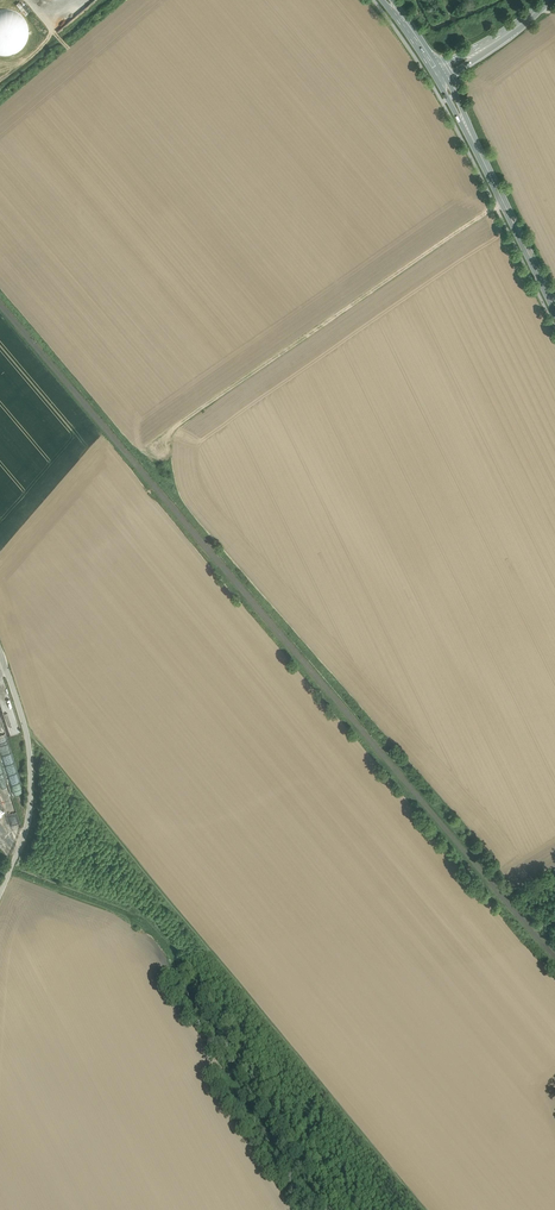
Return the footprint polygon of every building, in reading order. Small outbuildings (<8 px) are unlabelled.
[(2,56),(7,56),(12,55),(17,53),(21,50),(25,46),(27,41),(29,36),(29,31),(28,25),(26,20),(23,16),(18,13),(14,10),(9,9),(3,9),(0,9),(0,56),(2,56)]
